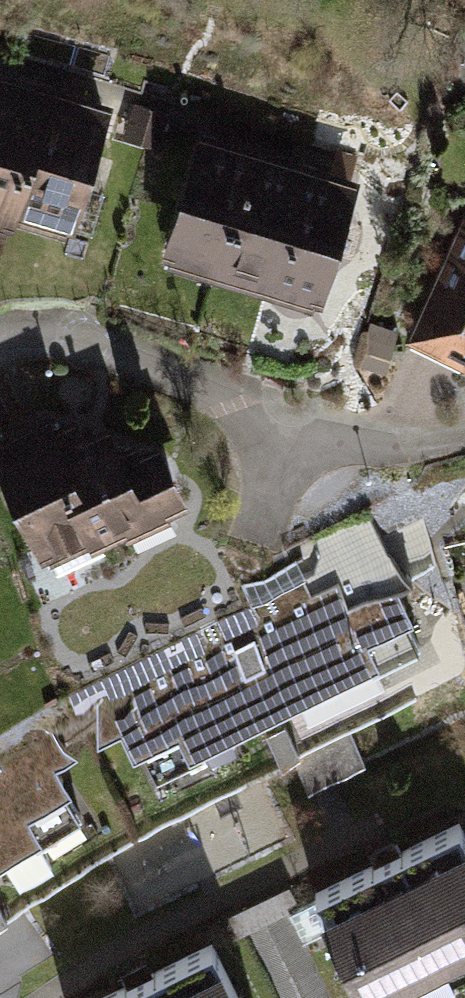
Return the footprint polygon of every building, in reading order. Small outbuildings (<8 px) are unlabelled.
[(19,254),(21,245),(64,101),(3,84),(0,95),(0,249),(19,254)] [(64,101),(21,245),(71,260),(115,115),(64,101)] [(165,125),(137,115),(126,146),(154,156),(165,125)] [(217,291),(256,160),(202,145),(163,276),(217,291)] [(271,307),(310,176),(256,160),(217,291),(271,307)] [(325,323),(364,192),(310,176),(271,307),(325,323)] [(411,358),(464,382),(464,240),(411,358)] [(58,439),(51,424),(0,448),(0,486),(45,580),(86,561),(90,571),(115,559),(58,439)] [(115,559),(128,552),(132,561),(176,541),(172,533),(194,523),(163,454),(146,462),(137,442),(120,450),(114,437),(91,447),(82,428),(58,439),(115,559)] [(98,684),(104,745),(122,735),(153,795),(202,770),(193,753),(363,666),(369,676),(415,652),(381,588),(405,576),(364,548),(98,684)] [(32,850),(38,860),(82,833),(44,772),(67,757),(23,733),(0,747),(0,870),(32,850)] [(321,928),(354,997),(413,997),(464,973),(464,859),(321,928)] [(172,997),(228,997),(217,975),(172,997)]
